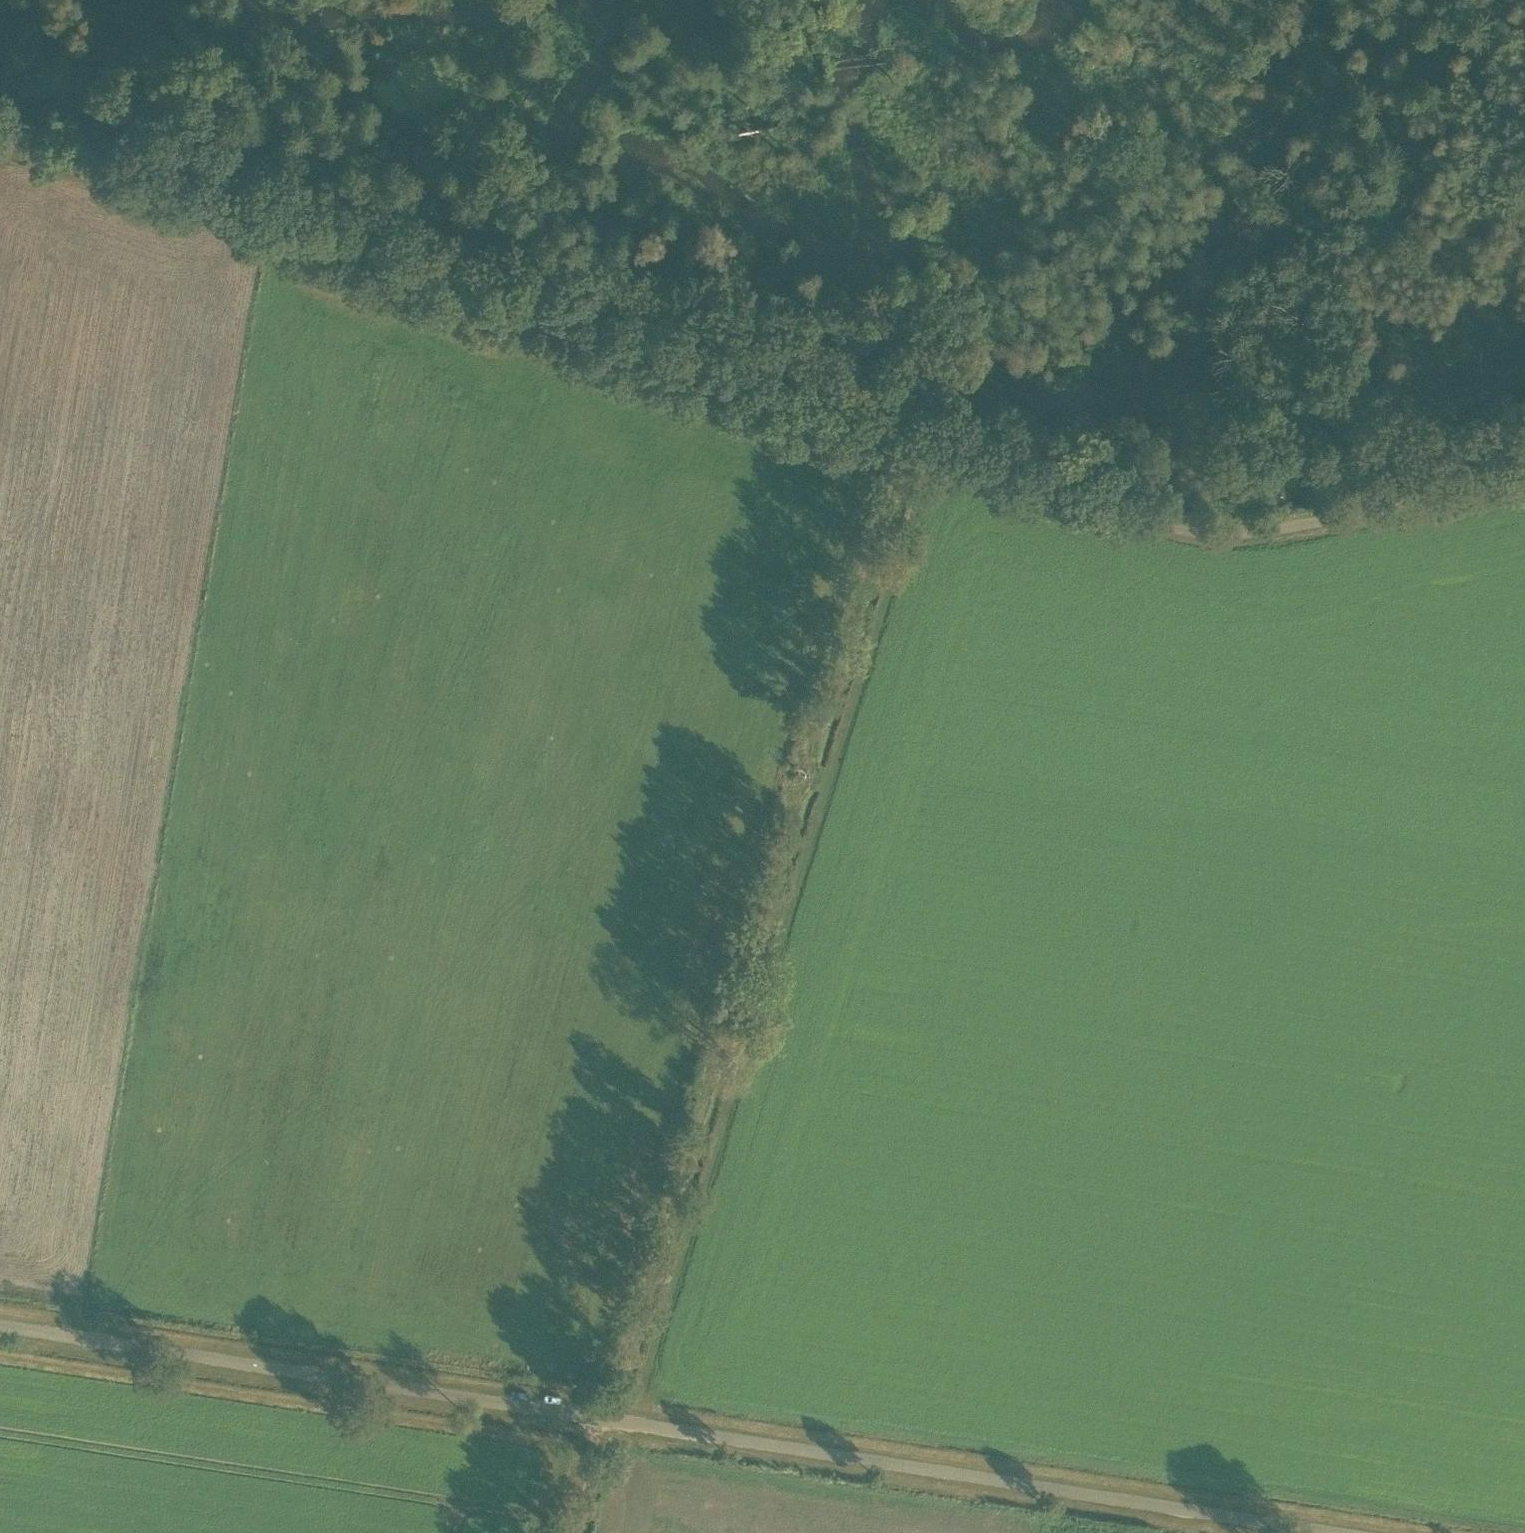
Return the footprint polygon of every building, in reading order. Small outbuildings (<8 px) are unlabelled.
[(795,768),(792,770),(791,774),(793,777),(805,779),(807,771),(806,770),(801,769),(795,768)] [(1382,1527),(1400,1532),(1409,1532),(1411,1528),(1385,1518),(1382,1527)]
